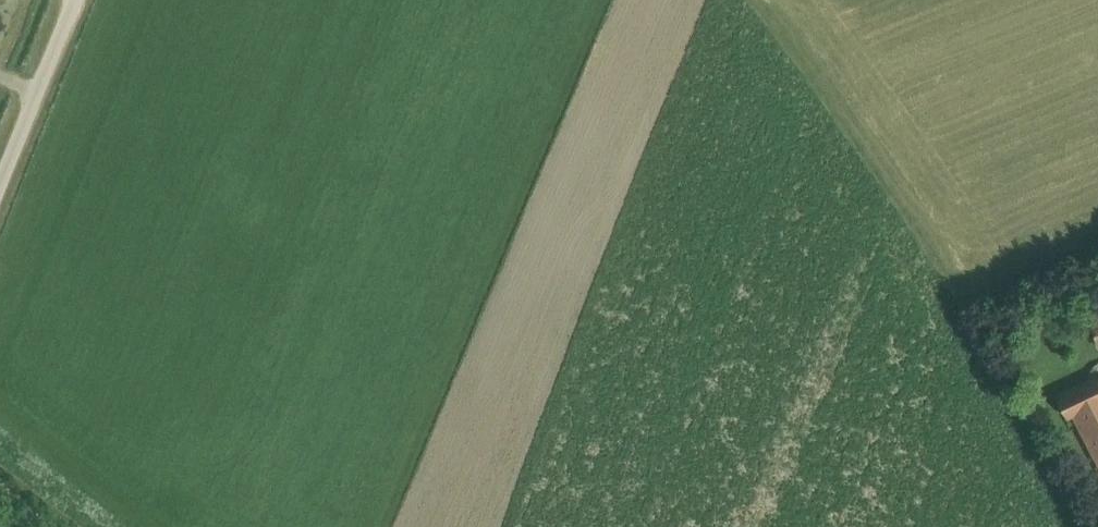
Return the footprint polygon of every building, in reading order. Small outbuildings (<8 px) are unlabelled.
[(1067,307),(1086,296),(1077,282),(1059,293),(1067,307)] [(1097,343),(1097,308),(1087,312),(1097,343)] [(1074,412),(1097,458),(1097,377),(1061,395),(1070,414),(1074,412)]
